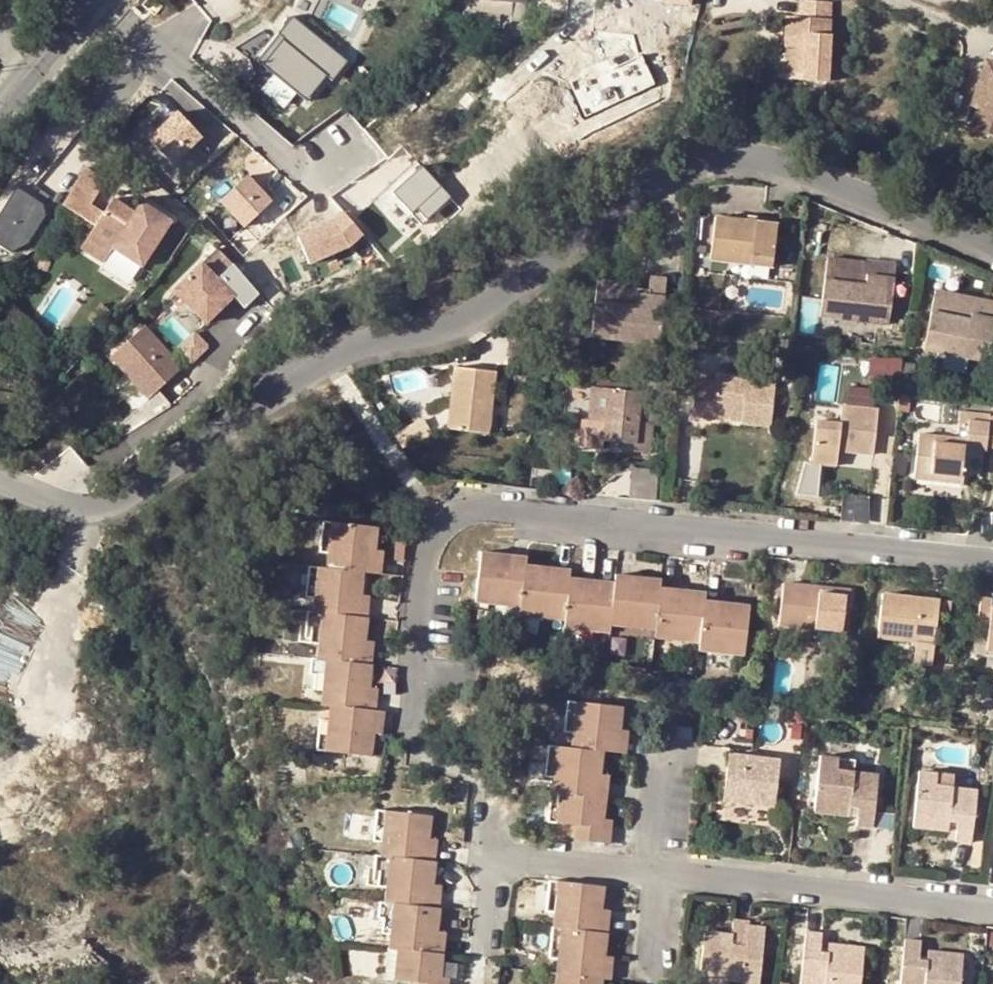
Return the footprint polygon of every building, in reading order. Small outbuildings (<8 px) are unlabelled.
[(522,22),(523,2),(524,0),(466,0),(464,16),(511,21),(522,22)] [(794,45),(790,78),(823,82),(831,4),(801,0),(798,0),(796,18),(794,45)] [(648,1),(646,1),(645,1),(643,2),(642,4),(642,5),(643,8),(645,9),(646,9),(649,8),(650,7),(651,6),(650,3),(649,2),(648,1)] [(794,45),(796,18),(786,16),(783,44),(786,44),(794,45)] [(279,114),(295,97),(301,103),(323,79),(328,84),(345,65),(290,17),(271,39),(261,29),(231,46),(246,59),(255,67),(251,72),(243,81),(279,114)] [(782,78),(790,78),(794,45),(786,44),(782,78)] [(555,75),(569,62),(558,51),(543,65),(555,75)] [(978,105),(972,124),(992,130),(992,60),(982,57),(972,88),(982,90),(978,105)] [(255,67),(246,59),(251,72),(255,67)] [(982,90),(972,88),(968,101),(978,105),(982,90)] [(199,137),(174,112),(146,139),(171,164),(199,137)] [(431,163),(402,187),(430,221),(459,197),(431,163)] [(65,204),(96,224),(88,238),(110,252),(114,247),(142,266),(171,220),(143,202),(136,212),(114,197),(104,212),(92,203),(106,180),(87,167),(65,204)] [(271,202),(247,176),(220,200),(245,226),(271,202)] [(19,190),(0,222),(0,243),(16,252),(31,245),(47,216),(44,205),(19,190)] [(333,221),(298,237),(309,263),(348,246),(362,234),(343,212),(333,221)] [(778,224),(717,217),(711,259),(773,266),(778,224)] [(110,252),(88,238),(82,247),(104,262),(110,252)] [(898,263),(830,257),(824,317),(891,323),(898,263)] [(244,307),(255,296),(232,263),(216,279),(201,263),(174,290),(205,322),(232,295),(244,307)] [(647,296),(636,295),(637,289),(637,282),(595,279),(589,337),(658,345),(666,279),(649,278),(647,290),(647,296)] [(936,288),(925,348),(992,361),(992,357),(992,299),(936,288)] [(89,318),(98,327),(112,313),(103,304),(89,318)] [(183,366),(144,325),(110,356),(149,398),(117,428),(125,436),(175,407),(159,389),(183,366)] [(194,362),(214,345),(200,329),(180,347),(194,362)] [(911,376),(910,358),(878,358),(879,377),(911,376)] [(497,371),(456,367),(449,428),(489,432),(497,371)] [(712,408),(742,413),(741,421),(771,425),(777,385),(773,384),(774,374),(757,371),(756,382),(748,381),(748,376),(717,372),(715,381),(698,379),(694,420),(710,422),(711,417),(712,408)] [(642,392),(591,387),(587,418),(605,420),(604,439),(637,442),(637,449),(652,451),(656,422),(639,420),(642,392)] [(840,423),(817,421),(812,461),(836,463),(838,449),(875,453),(880,410),(843,406),(840,423)] [(712,408),(711,417),(741,421),(742,413),(712,408)] [(966,439),(920,433),(914,477),(963,483),(967,447),(987,449),(987,445),(990,422),(970,420),(966,439)] [(872,467),(854,465),(851,488),(870,489),(872,467)] [(638,496),(663,496),(663,468),(638,468),(638,496)] [(372,573),(374,551),(376,527),(323,521),(319,552),(329,553),(327,568),(364,572),(372,573)] [(381,573),(383,551),(374,551),(372,573),(381,573)] [(497,561),(498,554),(482,553),(478,600),(493,601),(493,595),(506,597),(505,603),(521,604),(526,565),(527,558),(512,556),(511,562),(497,561)] [(552,611),(552,617),(567,619),(571,579),(572,570),(556,568),(556,575),(541,573),(542,567),(526,565),(521,604),(521,614),(535,615),(536,609),(552,611)] [(358,617),(360,594),(364,572),(327,568),(310,566),(306,597),(315,598),(313,612),(358,617)] [(556,575),(556,568),(542,567),(541,573),(556,575)] [(640,620),(639,627),(657,629),(662,589),(662,581),(645,579),(645,586),(630,584),(631,577),(616,576),(616,583),(611,624),(625,625),(626,619),(640,620)] [(645,586),(645,579),(631,577),(630,584),(645,586)] [(611,624),(616,583),(601,582),(600,588),(585,587),(586,580),(571,579),(567,619),(567,626),(581,627),(582,620),(596,622),(595,629),(611,631),(611,624)] [(851,595),(822,592),(823,586),(786,582),(781,624),(847,631),(851,595)] [(851,595),(852,589),(823,586),(822,592),(851,595)] [(686,632),(685,639),(701,641),(706,601),(706,593),(691,591),(690,598),(675,595),(676,590),(662,589),(657,629),(656,636),(671,637),(672,630),(686,632)] [(883,593),(877,635),(935,641),(936,633),(937,621),(937,615),(952,617),(954,601),(939,599),(883,593)] [(358,617),(367,618),(369,595),(360,594),(358,617)] [(992,606),(992,599),(981,598),(978,632),(989,633),(987,649),(992,649),(992,606)] [(730,644),(729,650),(746,652),(751,606),(735,605),(733,611),(720,609),(721,603),(706,601),(701,641),(701,647),(716,649),(717,642),(730,644)] [(536,609),(535,615),(552,617),(552,611),(536,609)] [(363,663),(365,641),(367,618),(358,617),(313,612),(313,613),(309,612),(307,635),(320,638),(319,659),(363,663)] [(582,620),(581,627),(595,629),(596,622),(582,620)] [(949,634),(950,623),(937,621),(936,633),(949,634)] [(672,630),(671,637),(685,639),(686,632),(672,630)] [(365,641),(363,663),(371,665),(373,642),(365,641)] [(717,642),(716,649),(729,650),(730,644),(717,642)] [(850,676),(858,677),(860,654),(853,653),(850,676)] [(323,704),(330,704),(366,709),(369,689),(371,665),(363,663),(319,659),(313,658),(311,672),(318,673),(316,689),(324,690),(323,704)] [(375,710),(377,690),(369,689),(366,709),(375,710)] [(602,751),(618,752),(621,730),(623,707),(568,701),(564,730),(575,732),(573,748),(602,751)] [(375,710),(366,709),(330,704),(328,721),(321,720),(318,749),(371,755),(373,732),(375,710)] [(375,710),(373,732),(382,733),(384,712),(375,710)] [(692,727),(677,725),(675,737),(690,739),(692,727)] [(627,754),(630,731),(621,730),(618,752),(627,754)] [(598,797),(601,775),(602,751),(573,748),(549,745),(546,775),(555,777),(554,792),(598,797)] [(781,759),(730,753),(724,799),(775,805),(781,759)] [(855,774),(837,770),(838,760),(820,757),(815,813),(850,817),(851,806),(861,807),(858,826),(872,827),(878,776),(855,774)] [(855,774),(856,761),(838,760),(837,770),(855,774)] [(953,786),(935,784),(937,772),(919,770),(914,826),(949,831),(950,819),(959,820),(957,838),(970,839),(975,789),(953,786)] [(953,786),(954,774),(937,772),(935,784),(953,786)] [(598,797),(606,798),(610,776),(601,775),(598,797)] [(576,839),(601,842),(604,819),(606,798),(598,797),(554,792),(552,792),(549,821),(577,824),(576,839)] [(427,861),(430,838),(432,816),(377,810),(374,840),(383,841),(381,856),(427,861)] [(604,819),(601,842),(611,844),(613,820),(604,819)] [(435,862),(438,839),(430,838),(427,861),(435,862)] [(427,861),(381,856),(376,856),(373,885),(388,887),(387,902),(430,907),(433,884),(435,862),(427,861)] [(605,885),(550,880),(547,911),(557,912),(555,927),(599,931),(602,909),(605,885)] [(430,907),(439,908),(442,885),(433,884),(430,907)] [(434,952),(437,932),(439,908),(430,907),(387,902),(382,902),(380,917),(385,918),(383,933),(391,934),(390,948),(434,952)] [(608,932),(611,911),(602,909),(599,931),(607,932),(608,932)] [(735,919),(733,934),(732,943),(719,941),(720,933),(705,931),(699,983),(728,983),(728,980),(742,981),(742,983),(759,983),(765,927),(748,925),(748,921),(735,919)] [(599,931),(555,927),(553,927),(550,959),(559,960),(557,973),(602,978),(605,956),(607,932),(599,931)] [(865,946),(829,942),(828,952),(819,952),(821,933),(805,931),(800,982),(817,983),(861,983),(865,946)] [(434,952),(443,954),(446,933),(437,932),(434,952)] [(732,943),(733,934),(720,933),(719,941),(732,943)] [(963,952),(929,948),(928,960),(918,959),(921,940),(906,939),(901,983),(960,983),(963,952)] [(441,977),(443,954),(434,952),(390,948),(387,978),(412,981),(412,983),(440,983),(441,977)] [(610,979),(612,957),(605,956),(602,978),(610,979)] [(602,978),(557,973),(548,973),(547,983),(602,983),(602,978)]
